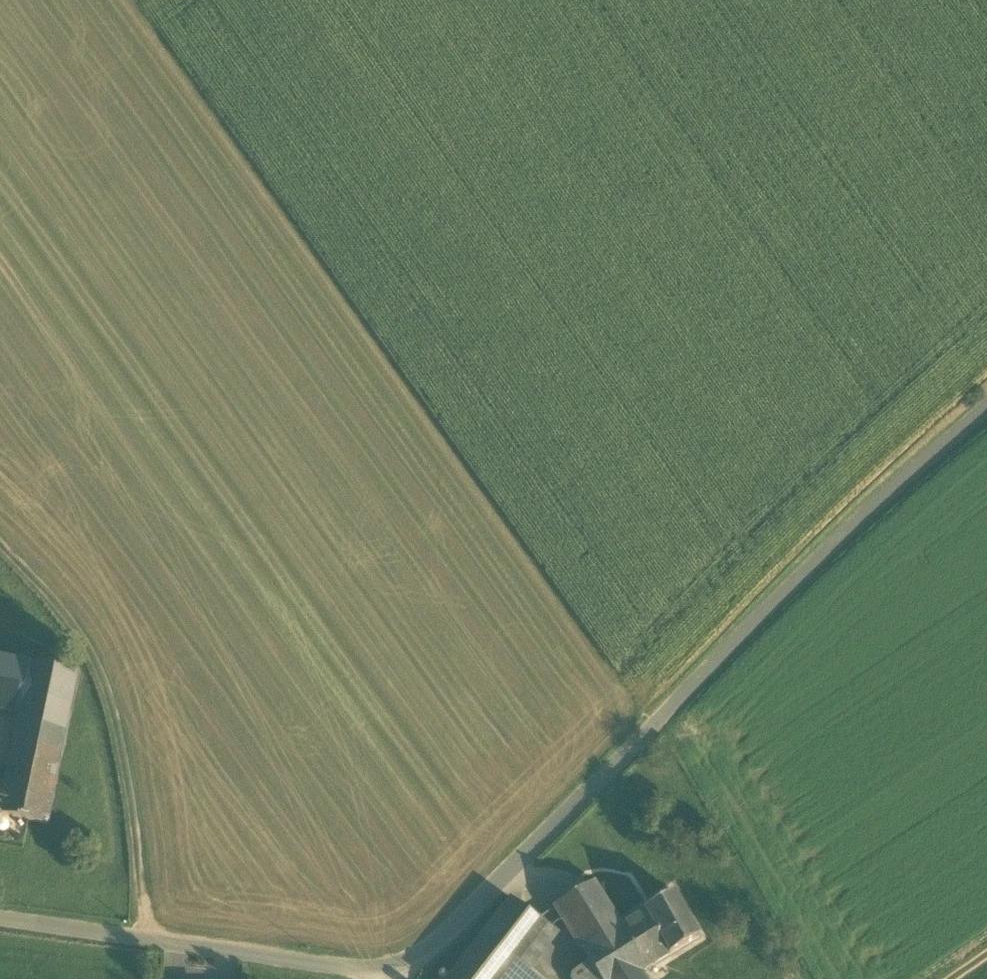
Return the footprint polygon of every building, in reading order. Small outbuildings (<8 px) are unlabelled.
[(20,715),(30,663),(0,657),(0,711),(20,715)] [(5,787),(0,812),(0,815),(47,825),(79,673),(30,663),(20,715),(5,787)] [(641,972),(646,969),(622,925),(595,882),(555,907),(589,962),(600,978),(645,978),(641,972)] [(698,936),(674,893),(645,910),(670,954),(698,936)] [(450,978),(505,978),(516,965),(547,925),(511,899),(450,978)] [(645,910),(622,925),(646,969),(670,954),(645,910)] [(589,962),(572,973),(571,978),(572,978),(600,978),(589,962)] [(516,965),(505,978),(535,978),(516,965)]
